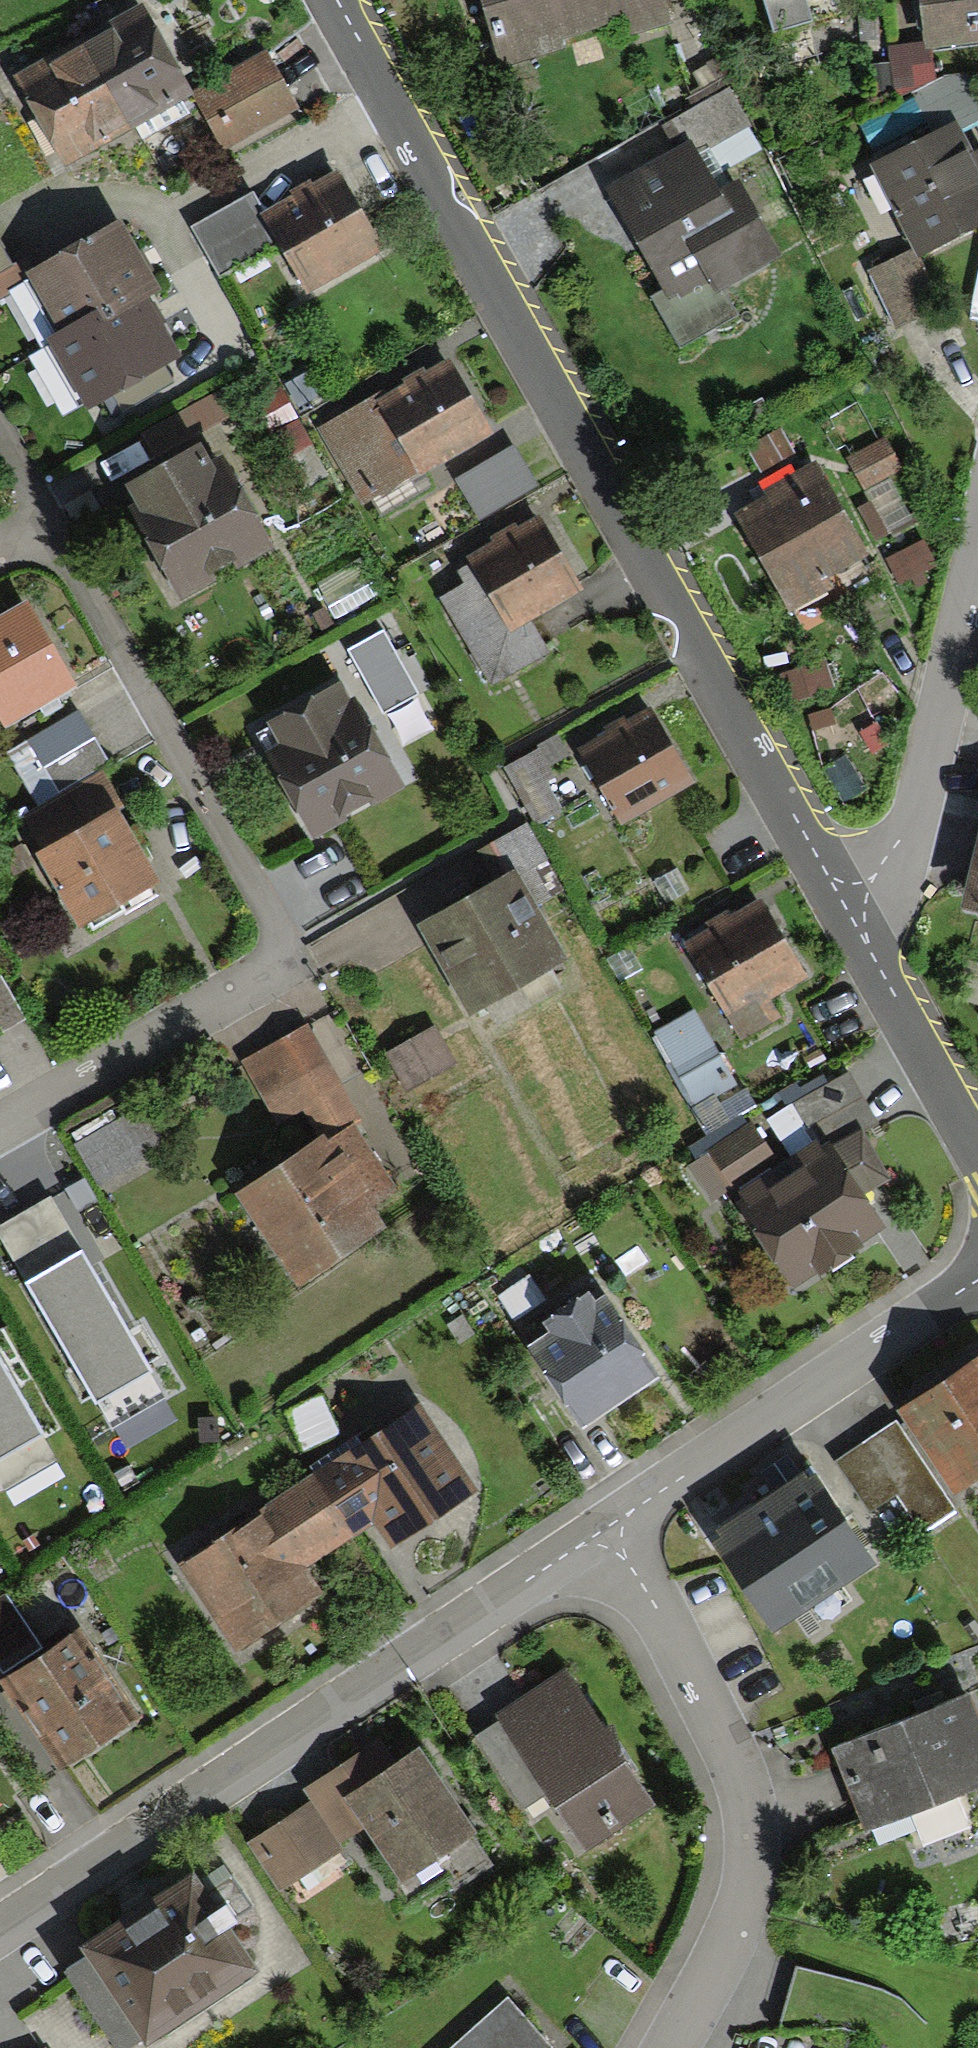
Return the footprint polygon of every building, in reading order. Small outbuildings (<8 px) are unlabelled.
[(508,56),(621,21),(614,0),(490,0),(508,56)] [(977,45),(977,0),(932,0),(936,49),(977,45)] [(112,28),(83,45),(132,130),(194,95),(141,3),(108,21),(112,28)] [(816,65),(865,61),(861,21),(812,26),(816,65)] [(68,168),(132,130),(83,45),(46,67),(41,58),(13,74),(68,168)] [(925,51),(895,54),(900,99),(930,95),(925,51)] [(266,66),(200,102),(227,151),(293,115),(266,66)] [(955,141),(885,175),(924,255),(977,228),(977,187),(955,141)] [(693,160),(624,199),(676,293),(655,305),(680,349),(728,322),(715,299),(779,264),(743,201),(722,212),(693,160)] [(281,245),(301,281),(367,246),(335,187),(265,225),(251,199),(190,232),(216,280),(281,245)] [(39,288),(70,342),(150,297),(120,243),(39,288)] [(177,367),(141,304),(57,351),(93,414),(177,367)] [(358,509),(485,438),(446,369),(319,440),(358,509)] [(795,461),(779,434),(745,454),(760,481),(795,461)] [(883,449),(851,467),(867,495),(899,477),(883,449)] [(462,489),(480,521),(532,492),(514,460),(462,489)] [(187,596),(262,554),(213,467),(138,509),(187,596)] [(794,604),(862,566),(813,476),(745,513),(794,604)] [(481,563),(515,623),(566,594),(532,535),(481,563)] [(10,723),(67,690),(27,622),(0,638),(0,706),(10,723)] [(398,656),(359,678),(382,718),(421,696),(398,656)] [(264,744),(315,834),(399,787),(347,697),(264,744)] [(586,759),(623,819),(679,785),(642,725),(586,759)] [(99,772),(72,727),(19,758),(46,804),(99,772)] [(101,785),(31,826),(92,929),(161,888),(101,785)] [(478,1021),(558,971),(507,891),(428,941),(478,1021)] [(759,913),(695,953),(737,1019),(801,979),(759,913)] [(0,982),(0,1033),(3,1038),(25,1025),(0,982)] [(655,1047),(693,1106),(729,1083),(692,1024),(655,1047)] [(450,1068),(433,1042),(394,1066),(411,1092),(450,1068)] [(251,1206),(301,1288),(381,1240),(363,1212),(390,1195),(298,1046),(252,1074),(311,1169),(251,1206)] [(845,1084),(796,1115),(818,1149),(867,1118),(845,1084)] [(781,1103),(770,1085),(718,1117),(730,1136),(781,1103)] [(130,1116),(79,1147),(103,1187),(154,1156),(130,1116)] [(714,1199),(765,1167),(748,1140),(697,1172),(714,1199)] [(750,1207),(800,1286),(878,1237),(828,1158),(750,1207)] [(151,1369),(83,1252),(28,1283),(96,1401),(151,1369)] [(600,1308),(536,1348),(586,1427),(650,1387),(600,1308)] [(48,1429),(0,1346),(0,1457),(48,1429)] [(899,1405),(957,1494),(977,1480),(977,1354),(899,1405)] [(424,1426),(317,1493),(348,1541),(378,1522),(393,1546),(470,1498),(424,1426)] [(828,1465),(708,1550),(779,1649),(899,1564),(828,1465)] [(317,1493),(186,1574),(239,1658),(314,1612),(291,1574),(347,1540),(317,1493)] [(83,1649),(16,1686),(65,1771),(131,1733),(83,1649)] [(647,1810),(554,1683),(481,1736),(575,1863),(647,1810)] [(857,1743),(888,1819),(977,1783),(977,1694),(857,1743)] [(473,1835),(423,1764),(383,1792),(367,1768),(320,1800),(325,1808),(253,1858),(276,1892),(363,1831),(401,1885),(473,1835)] [(199,1881),(63,1966),(116,2047),(149,2047),(260,1978),(199,1881)] [(507,1994),(448,2047),(539,2047),(549,2039),(507,1994)]
